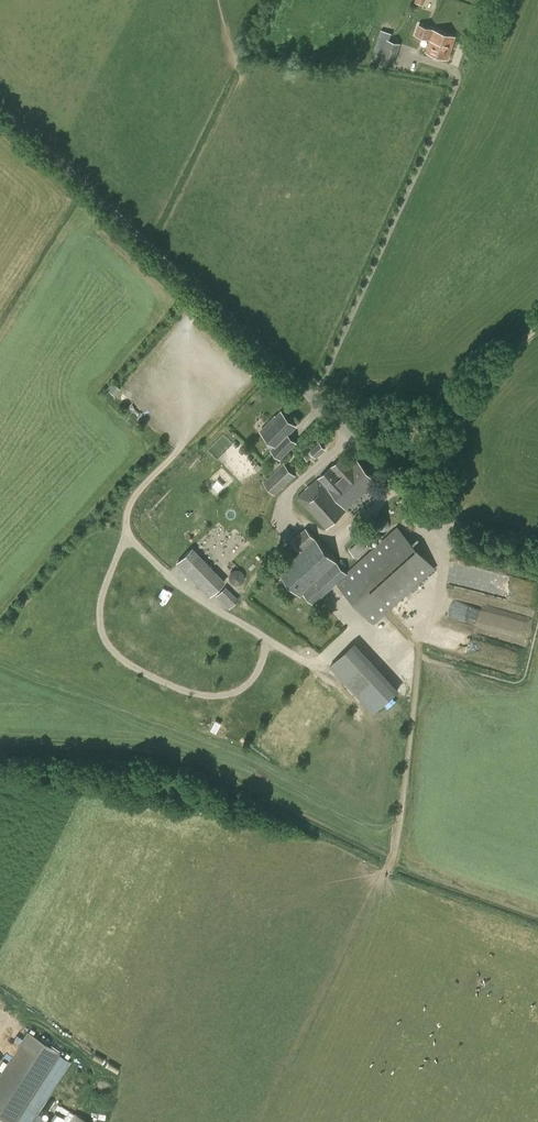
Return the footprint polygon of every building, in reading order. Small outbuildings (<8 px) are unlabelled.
[(456,37),(432,29),(418,24),(414,35),(431,41),(426,53),(448,60),(456,37)] [(396,56),(401,44),(390,40),(382,64),(393,67),(396,56)] [(112,383),(108,389),(115,393),(119,387),(112,383)] [(295,425),(281,411),(276,416),(275,415),(265,425),(268,428),(264,433),(276,445),(272,449),(280,457),(287,450),(279,443),(295,425)] [(316,458),(326,449),(319,442),(310,450),(316,458)] [(345,507),(370,486),(356,471),(361,466),(356,460),(351,465),(343,456),(319,477),(320,478),(328,486),(327,487),(345,507)] [(274,496),(295,476),(283,464),(262,483),(274,496)] [(327,529),(346,511),(317,479),(297,497),(327,529)] [(347,574),(336,583),(374,625),(436,569),(397,526),(345,572),(347,574)] [(347,574),(345,572),(306,528),(292,541),(302,551),(279,571),(301,596),(307,590),(316,601),(336,583),(347,574)] [(357,560),(371,548),(362,538),(349,550),(357,560)] [(225,582),(192,547),(177,562),(210,596),(225,582)] [(238,567),(231,576),(238,582),(245,574),(238,567)] [(216,596),(230,609),(240,599),(226,585),(216,596)] [(529,622),(470,606),(466,620),(525,635),(529,622)] [(400,691),(358,641),(331,664),(374,714),(400,691)] [(216,733),(221,723),(215,720),(210,730),(216,733)] [(0,1076),(0,1117),(7,1121),(51,1121),(37,1113),(70,1062),(59,1055),(60,1053),(27,1032),(0,1076)]
